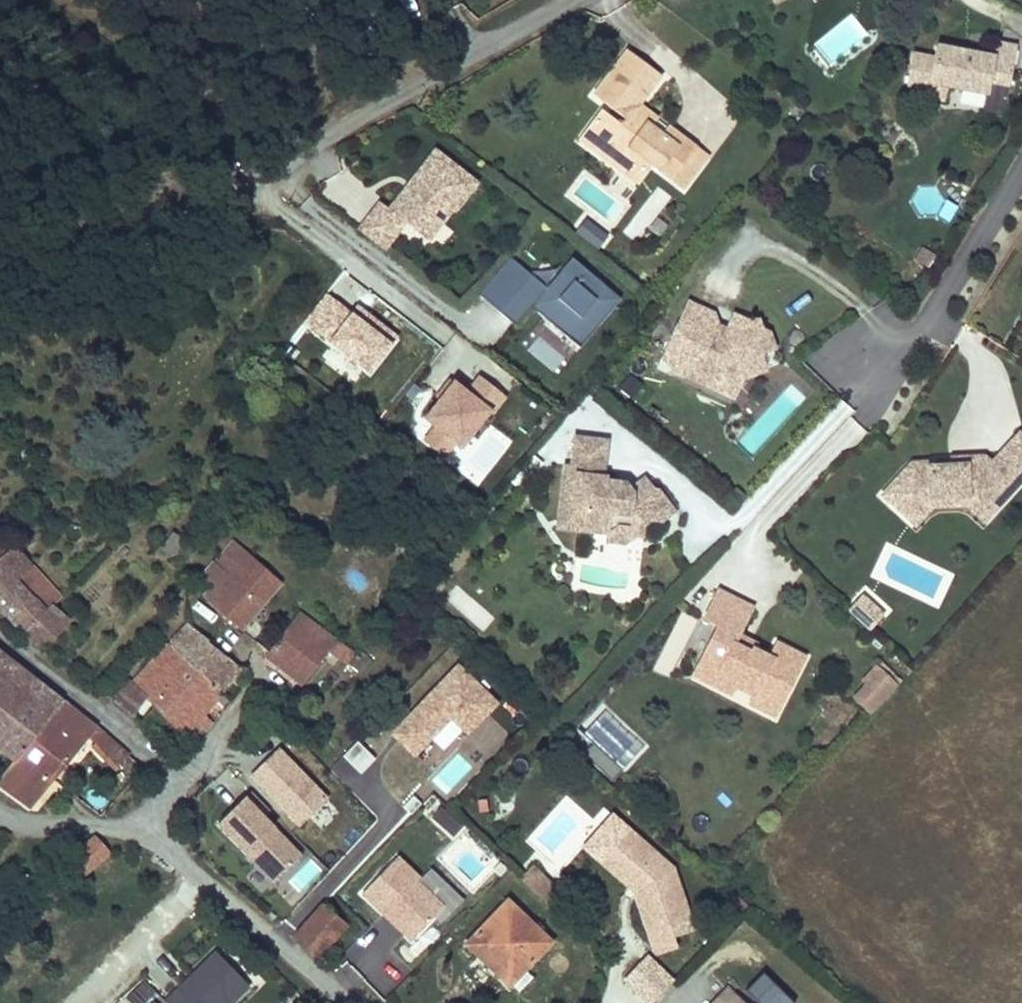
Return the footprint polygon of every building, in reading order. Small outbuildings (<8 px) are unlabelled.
[(939,40),(937,52),(916,48),(910,81),(930,85),(931,85),(933,79),(950,82),(991,90),(987,109),(1006,112),(1019,42),(1000,38),(997,52),(939,40)] [(603,111),(586,133),(640,174),(649,162),(682,186),(705,156),(667,127),(660,135),(647,125),(631,112),(638,104),(660,76),(627,51),(594,94),(626,120),(621,125),(603,111)] [(947,96),(950,82),(933,79),(931,85),(930,85),(929,92),(947,96)] [(638,104),(631,112),(647,125),(654,116),(638,104)] [(640,174),(586,133),(581,139),(635,181),(640,174)] [(402,221),(416,232),(440,202),(449,209),(451,210),(473,181),(432,149),(386,208),(377,201),(366,214),(392,235),(402,221)] [(440,202),(416,232),(425,240),(449,209),(440,202)] [(392,235),(366,214),(356,227),(382,247),(392,235)] [(609,234),(588,220),(578,235),(599,249),(609,234)] [(914,262),(925,270),(933,256),(922,249),(914,262)] [(622,298),(572,260),(549,290),(513,263),(495,286),(488,296),(524,323),(531,313),(582,351),(622,298)] [(325,296),(306,321),(368,370),(388,344),(394,336),(359,308),(352,317),(325,296)] [(686,301),(676,324),(692,331),(694,335),(698,336),(714,330),(721,334),(724,327),(717,324),(712,313),(686,301)] [(730,312),(724,327),(721,334),(714,330),(698,336),(694,335),(692,331),(676,324),(662,357),(678,365),(676,370),(710,385),(718,367),(734,374),(739,371),(742,376),(767,365),(761,351),(773,345),(765,328),(759,326),(755,317),(748,319),(730,312)] [(718,367),(710,385),(734,395),(742,376),(739,371),(734,374),(718,367)] [(647,385),(631,373),(618,391),(634,403),(647,385)] [(448,457),(455,448),(462,454),(504,397),(479,379),(467,395),(452,384),(422,425),(433,432),(426,441),(448,457)] [(881,496),(907,519),(926,499),(982,496),(995,508),(1021,479),(1021,438),(1018,434),(990,465),(949,467),(928,468),(927,464),(910,465),(881,496)] [(565,463),(557,520),(581,523),(580,529),(607,533),(608,524),(629,527),(630,520),(644,522),(654,515),(645,501),(655,494),(646,479),(631,489),(619,489),(614,483),(606,481),(606,478),(601,477),(605,441),(575,437),(571,464),(565,463)] [(990,465),(985,460),(982,458),(949,459),(949,467),(990,465)] [(622,477),(614,483),(619,489),(631,489),(622,477)] [(655,494),(645,501),(654,515),(659,523),(673,513),(659,491),(655,494)] [(926,499),(907,519),(914,525),(930,507),(965,506),(983,522),(995,508),(982,496),(926,499)] [(581,523),(557,520),(556,526),(580,529),(581,523)] [(607,533),(606,541),(625,543),(645,540),(652,535),(644,522),(630,520),(629,527),(608,524),(607,533)] [(206,592),(203,597),(240,629),(280,583),(233,543),(213,566),(211,566),(203,574),(197,570),(191,580),(206,592)] [(24,635),(43,650),(68,624),(49,608),(58,598),(37,575),(13,547),(0,558),(0,611),(24,635)] [(773,717),(803,658),(775,644),(768,658),(751,650),(734,641),(737,636),(751,608),(717,591),(702,620),(716,627),(700,659),(719,669),(714,678),(733,688),(752,698),(748,705),(773,717)] [(881,615),(862,597),(848,611),(867,630),(881,615)] [(268,654),(265,657),(294,679),(301,684),(329,651),(346,664),(352,656),(298,614),(268,654)] [(188,624),(166,647),(220,694),(239,668),(208,643),(208,641),(188,624)] [(754,644),(737,636),(734,641),(751,650),(754,644)] [(166,647),(149,665),(187,704),(179,713),(197,732),(203,726),(199,722),(220,694),(166,647)] [(15,761),(63,702),(0,653),(0,750),(15,761)] [(714,678),(719,669),(700,659),(692,676),(729,695),(733,688),(714,678)] [(130,681),(112,700),(131,717),(145,697),(189,740),(197,732),(179,713),(187,704),(149,665),(132,683),(130,681)] [(500,706),(484,691),(459,667),(392,737),(416,761),(451,725),(467,740),(500,706)] [(870,715),(895,687),(875,668),(862,681),(865,684),(852,698),(870,715)] [(32,807),(54,781),(89,738),(96,729),(74,711),(63,702),(15,761),(0,780),(0,783),(32,807)] [(96,729),(89,738),(95,744),(103,735),(96,729)] [(93,746),(116,768),(129,756),(103,735),(95,744),(93,746)] [(594,747),(585,756),(612,782),(621,772),(594,747)] [(325,798),(281,751),(252,779),(296,826),(325,798)] [(297,853),(245,800),(219,825),(270,878),(297,853)] [(444,811),(433,822),(452,839),(462,828),(444,811)] [(627,832),(621,838),(630,846),(636,839),(627,832)] [(69,862),(81,878),(110,854),(96,838),(69,862)] [(671,871),(636,839),(630,846),(621,838),(603,859),(637,889),(638,894),(634,895),(645,929),(686,916),(671,871)] [(411,941),(435,916),(441,921),(463,898),(457,892),(431,867),(419,879),(397,858),(361,893),(411,941)] [(638,894),(637,889),(603,859),(599,864),(634,895),(638,894)] [(541,877),(531,867),(519,880),(529,889),(539,879),(541,877)] [(539,879),(529,889),(543,903),(553,892),(539,879)] [(464,944),(477,957),(484,950),(503,968),(496,974),(510,986),(550,942),(506,901),(464,944)] [(320,907),(295,936),(318,957),(344,927),(320,907)] [(691,933),(686,916),(645,929),(650,946),(691,933)] [(484,950),(477,957),(496,974),(503,968),(484,950)] [(164,1001),(167,1002),(231,1002),(249,985),(215,951),(164,1001)] [(651,956),(629,976),(651,999),(673,978),(651,956)] [(345,964),(333,976),(350,992),(362,980),(345,964)] [(126,998),(134,1002),(144,1002),(154,987),(139,978),(126,998)] [(725,987),(710,1002),(742,1002),(725,987)]
